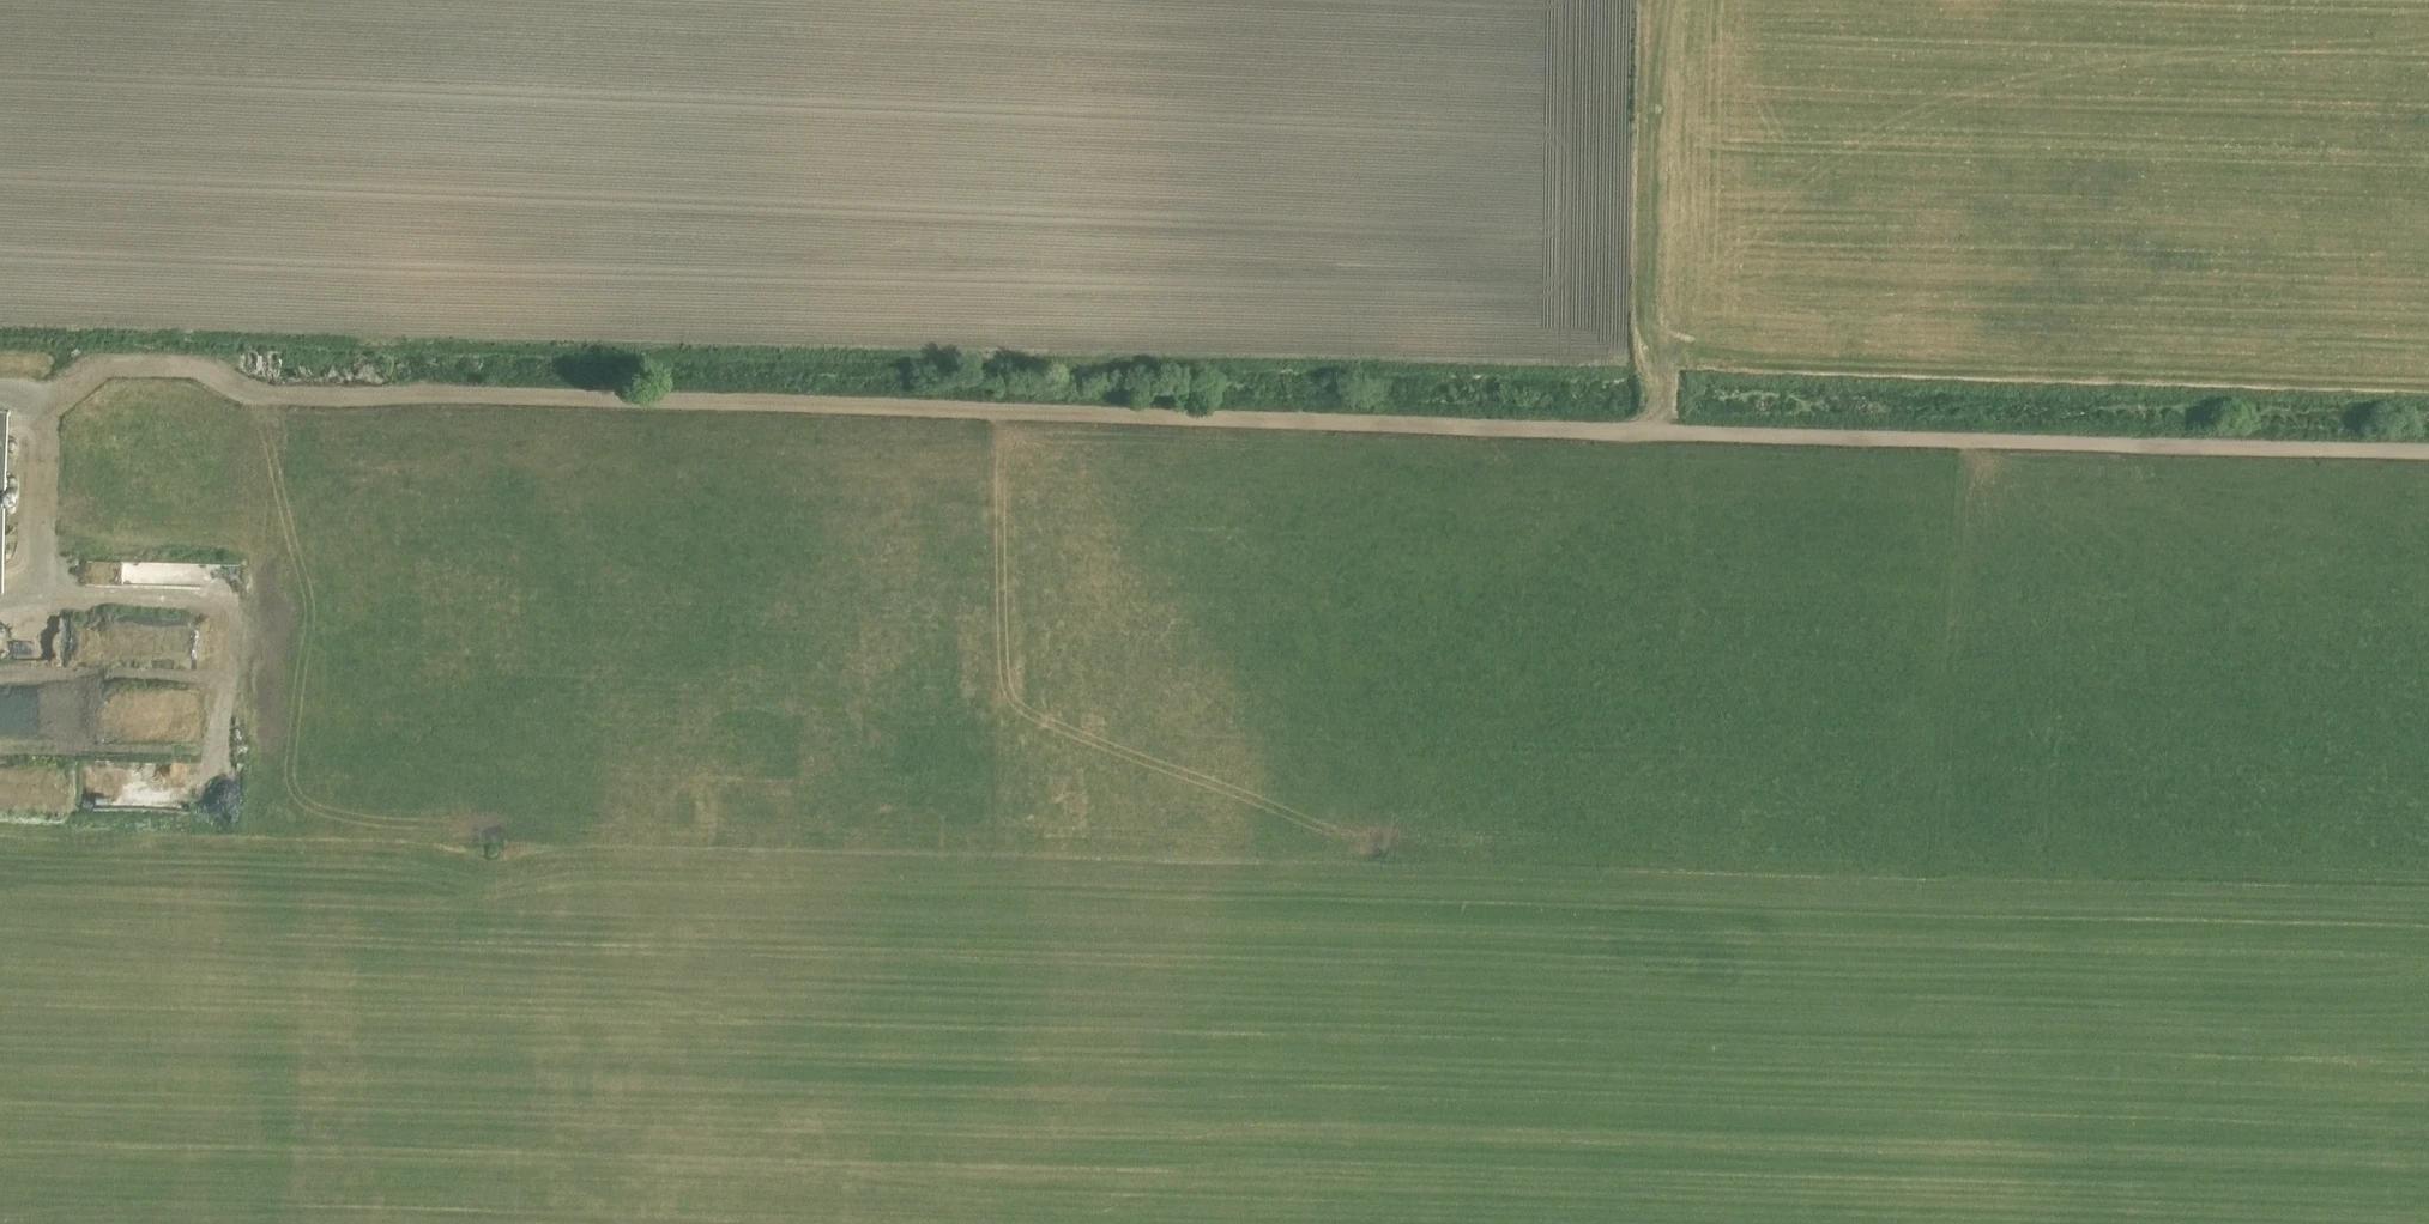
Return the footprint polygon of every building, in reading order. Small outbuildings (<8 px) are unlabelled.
[(4,591),(9,409),(0,409),(0,591),(4,591)]
